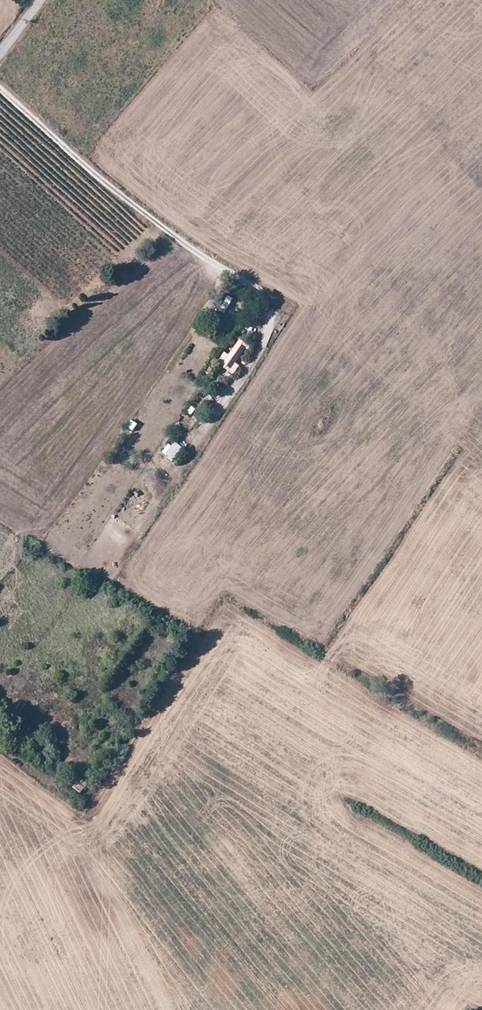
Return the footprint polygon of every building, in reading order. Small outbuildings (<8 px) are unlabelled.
[(230,372),(243,355),(236,349),(223,367),(230,373),(230,372)] [(131,418),(127,426),(135,429),(138,422),(131,418)] [(173,439),(163,453),(172,460),(183,445),(173,439)] [(82,795),(89,786),(74,775),(66,784),(82,795)]
